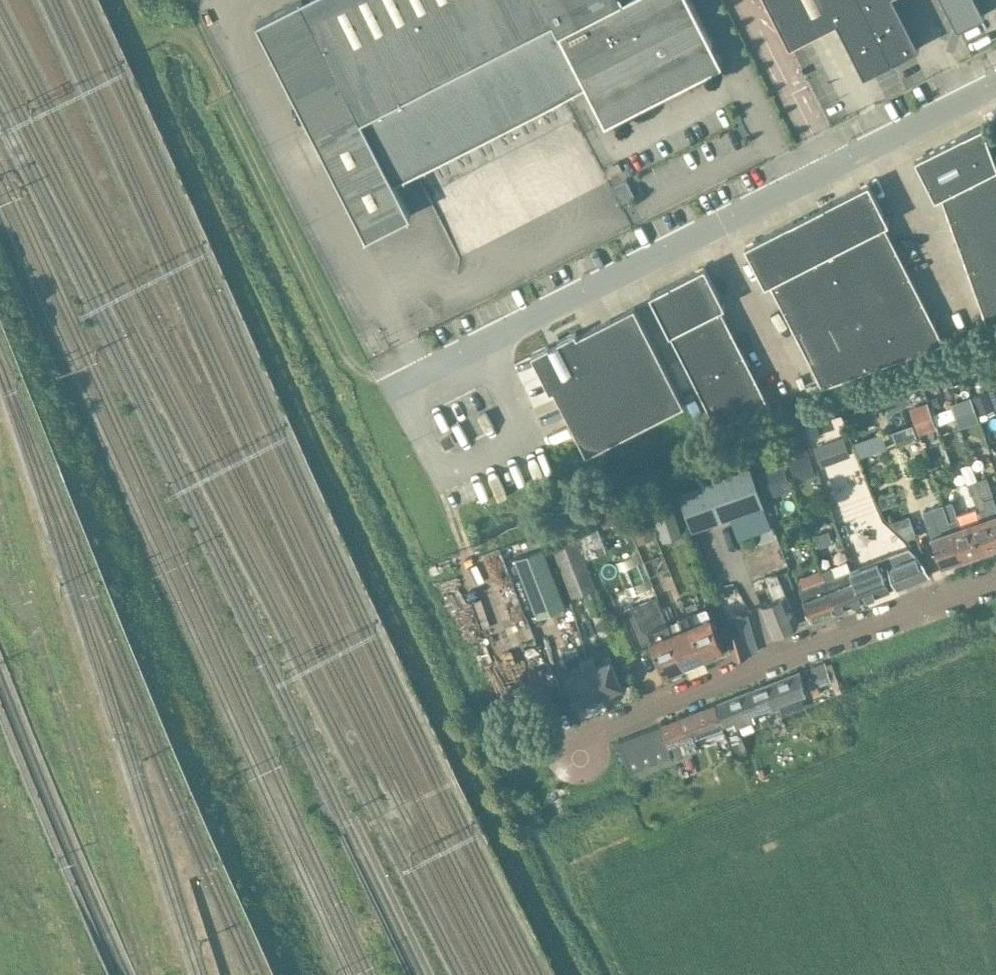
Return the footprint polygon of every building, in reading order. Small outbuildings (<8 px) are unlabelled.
[(257,22),(367,237),(411,215),(395,182),(563,97),(586,85),(606,122),(641,104),(646,102),(657,96),(661,94),(723,63),(691,0),(326,0),(307,10),(302,0),(300,0),(257,22)] [(790,46),(837,22),(864,75),(920,47),(896,0),(766,0),(790,46)] [(957,28),(985,14),(978,0),(943,0),(957,28)] [(983,123),(915,158),(936,198),(941,195),(988,324),(995,321),(995,158),(983,123)] [(614,185),(622,201),(634,195),(626,179),(614,185)] [(943,340),(915,284),(884,224),(889,222),(869,182),(824,205),(745,245),(766,285),(770,282),(823,385),(943,340)] [(769,404),(743,353),(720,308),(725,305),(705,266),(650,293),(716,423),(769,404)] [(554,389),(587,453),(684,403),(634,306),(577,335),(575,332),(532,354),(550,391),(554,389)] [(937,396),(927,399),(931,410),(941,406),(937,396)] [(971,397),(951,404),(955,416),(975,409),(971,397)] [(912,423),(892,431),(897,444),(917,437),(912,423)] [(882,430),(855,439),(860,456),(888,447),(882,430)] [(455,443),(450,434),(441,439),(446,448),(455,443)] [(805,443),(786,450),(789,459),(808,452),(805,443)] [(750,466),(678,492),(692,530),(764,505),(750,466)] [(769,466),(756,471),(766,500),(780,495),(769,466)] [(991,486),(990,486),(987,477),(977,480),(978,481),(995,535),(995,501),(991,486)] [(978,481),(969,484),(978,508),(968,512),(981,551),(983,550),(985,552),(993,549),(994,546),(995,546),(995,544),(995,543),(995,535),(978,481)] [(981,551),(968,512),(958,515),(953,501),(944,505),(961,556),(965,554),(965,556),(967,555),(970,557),(978,554),(979,551),(981,551)] [(943,503),(923,510),(932,535),(940,558),(942,564),(945,563),(947,565),(955,562),(956,559),(958,559),(957,557),(961,556),(944,505),(943,503)] [(682,535),(672,505),(653,512),(663,542),(682,535)] [(620,510),(599,518),(603,528),(624,520),(620,510)] [(909,515),(888,522),(907,539),(917,536),(909,515)] [(607,551),(598,527),(579,534),(588,558),(607,551)] [(542,544),(538,535),(516,544),(519,553),(542,544)] [(595,588),(576,536),(553,545),(572,596),(582,593),(592,616),(604,611),(595,588)] [(538,614),(566,603),(545,546),(516,557),(538,614)] [(909,547),(851,569),(863,600),(890,590),(890,589),(896,587),(896,588),(930,575),(925,563),(909,547)] [(835,575),(825,579),(837,610),(863,600),(851,569),(847,560),(831,566),(835,575)] [(776,597),(761,603),(773,634),(775,633),(779,635),(786,632),(787,628),(790,627),(796,625),(798,624),(786,593),(795,590),(787,570),(778,574),(780,580),(771,583),(776,597)] [(799,589),(811,620),(837,610),(825,579),(799,589)] [(637,648),(652,642),(664,672),(665,671),(669,674),(676,671),(677,667),(681,665),(664,623),(668,621),(658,597),(622,611),(637,648)] [(707,605),(684,615),(700,657),(704,656),(707,659),(715,656),(716,651),(724,648),(707,605)] [(741,613),(724,618),(735,659),(748,655),(748,653),(758,651),(748,614),(742,616),(741,613)] [(682,627),(672,631),(668,621),(664,623),(681,665),(685,664),(688,667),(696,664),(696,659),(700,657),(684,615),(679,617),(682,627)] [(611,657),(597,663),(594,655),(588,657),(602,694),(605,693),(608,694),(614,692),(615,689),(623,686),(611,657)] [(585,667),(570,673),(581,702),(589,699),(592,700),(598,698),(599,695),(602,694),(588,657),(582,659),(585,667)] [(809,683),(810,686),(831,679),(824,662),(811,667),(816,680),(809,683)] [(800,670),(717,702),(724,721),(731,737),(736,752),(746,749),(746,747),(741,733),(737,723),(755,716),(753,711),(807,690),(800,670)] [(695,733),(723,723),(715,703),(658,725),(672,761),(687,755),(686,751),(700,746),(695,733)] [(630,771),(634,774),(636,775),(672,761),(658,725),(618,740),(630,771)]
